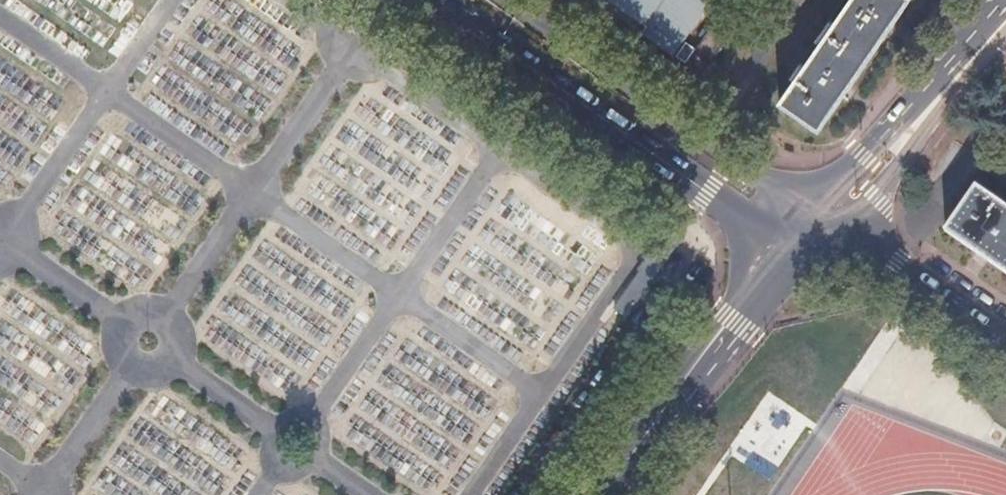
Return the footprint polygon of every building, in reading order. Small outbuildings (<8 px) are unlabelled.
[(592,17),(678,77),(730,0),(604,0),(592,17)] [(782,105),(819,131),(857,76),(895,21),(909,0),(852,0),(782,105)] [(977,189),(947,233),(1001,270),(1005,273),(1005,208),(977,189)]
